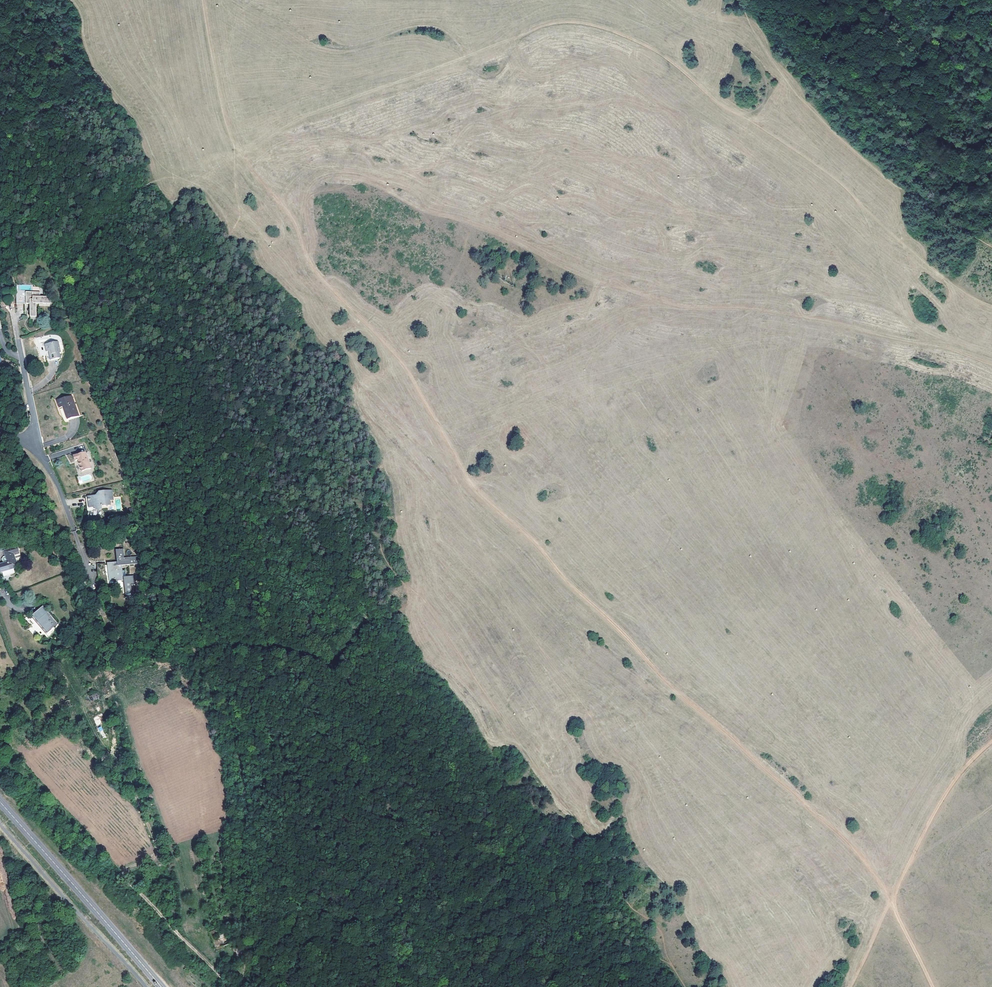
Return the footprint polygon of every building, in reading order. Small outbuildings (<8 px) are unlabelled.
[(24,295),(24,304),(28,304),(28,318),(35,318),(35,304),(49,304),(49,297),(38,297),(38,292),(25,292),(24,295)] [(24,304),(24,295),(15,295),(15,304),(24,304)] [(62,351),(59,340),(45,343),(47,354),(46,354),(47,360),(61,357),(60,351),(62,351)] [(66,407),(70,419),(81,416),(74,396),(59,401),(61,408),(66,407)] [(78,461),(82,473),(92,470),(87,453),(74,457),(76,462),(78,461)] [(89,497),(91,511),(105,509),(104,505),(108,505),(110,506),(112,504),(114,504),(113,499),(116,498),(114,490),(102,492),(102,495),(89,497)] [(97,564),(98,579),(108,578),(109,583),(123,581),(122,565),(138,563),(137,556),(124,558),(123,550),(114,551),(115,562),(97,564)] [(5,555),(7,563),(0,565),(0,572),(0,573),(15,568),(14,561),(15,560),(13,553),(5,555)] [(133,575),(124,576),(125,596),(134,596),(133,575)] [(42,620),(40,623),(49,633),(60,624),(51,613),(47,616),(44,613),(39,616),(42,620)] [(96,718),(107,745),(122,739),(119,732),(114,734),(107,714),(106,715),(105,712),(96,715),(97,718),(96,718)] [(223,948),(223,947),(230,944),(222,926),(208,932),(217,951),(223,948)]
